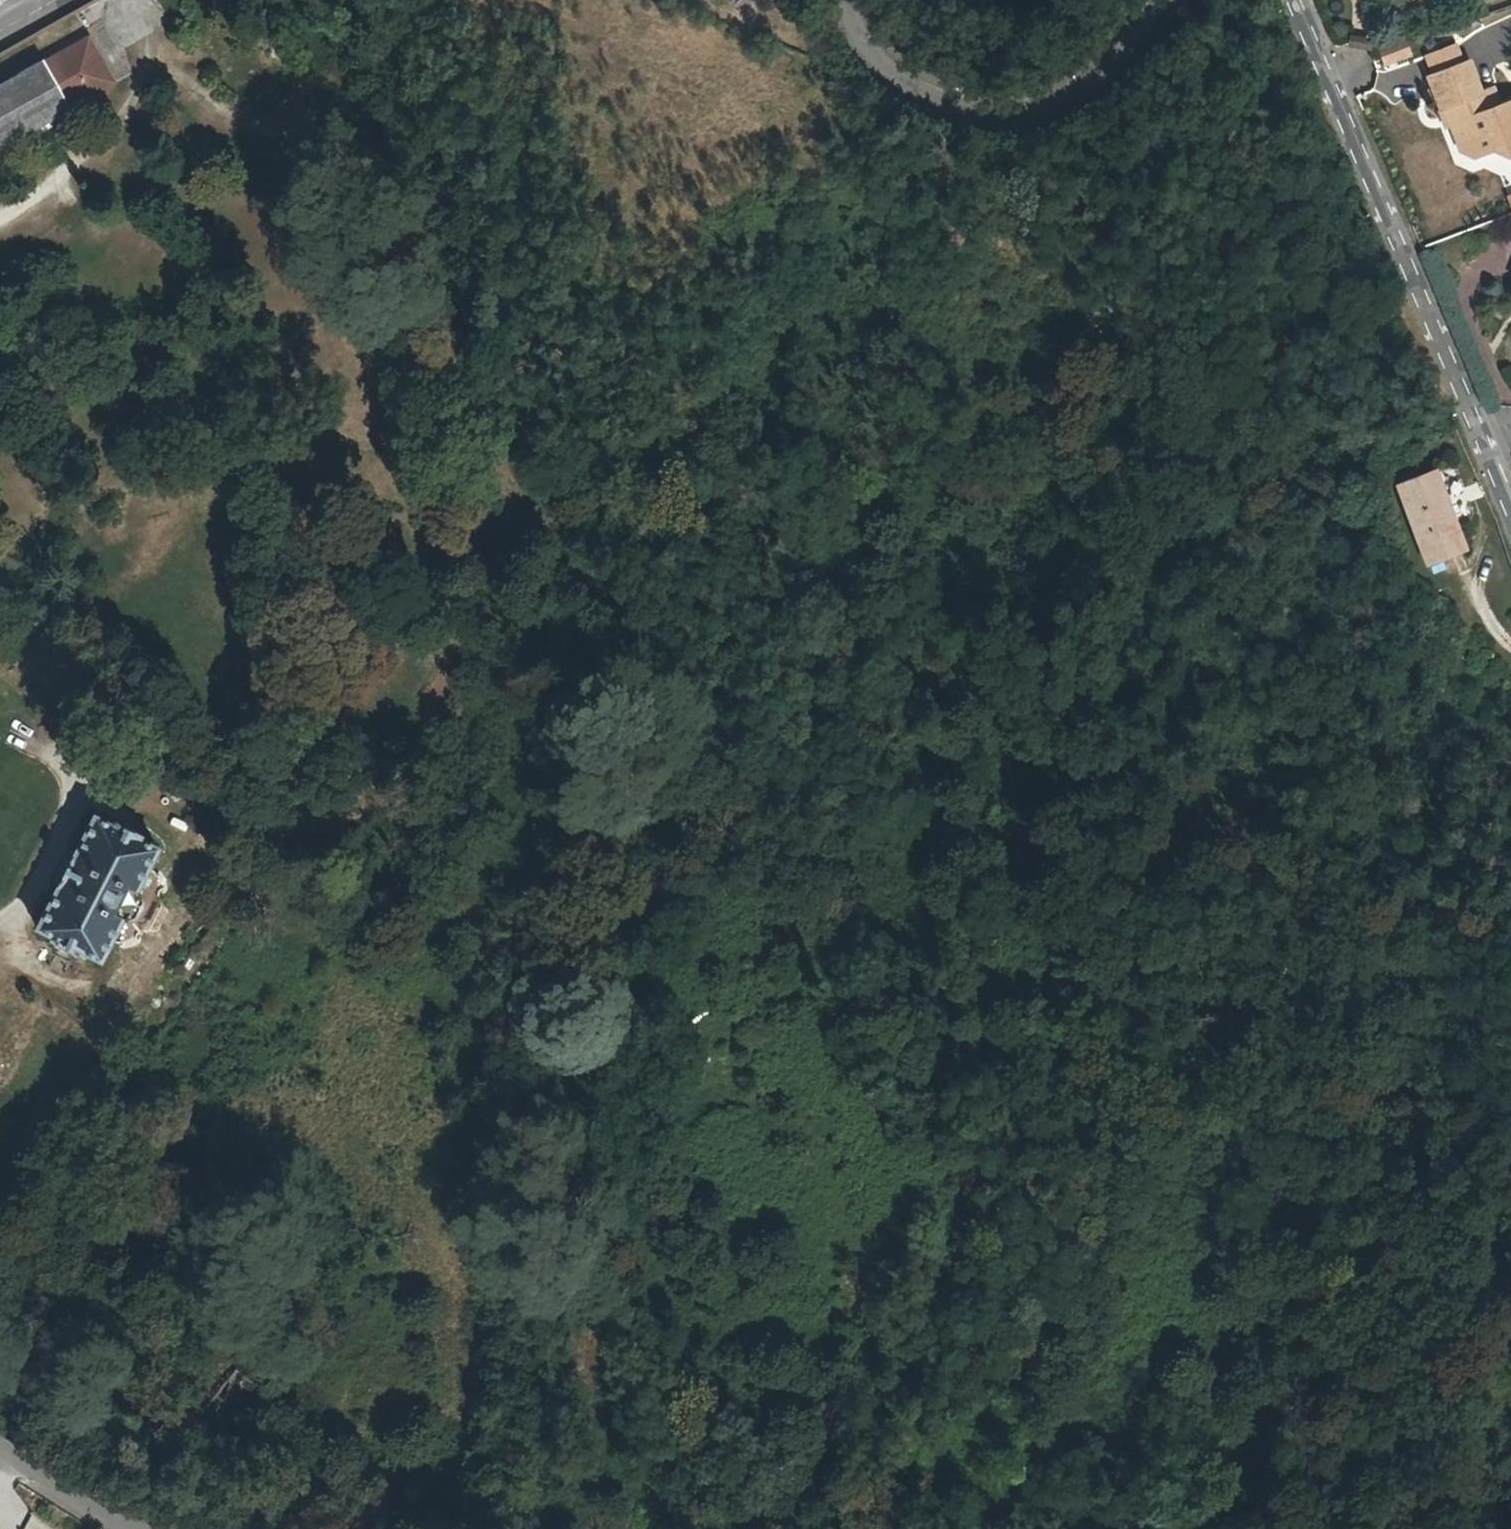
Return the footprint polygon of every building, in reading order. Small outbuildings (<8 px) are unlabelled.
[(68,108),(112,83),(87,40),(44,65),(68,108)] [(1420,58),(1455,147),(1473,159),(1494,152),(1510,158),(1510,94),(1504,97),(1498,81),(1484,86),(1472,56),(1465,58),(1459,43),(1420,58)] [(1382,67),(1409,57),(1405,47),(1379,58),(1382,67)] [(44,65),(21,77),(46,121),(68,108),(44,65)] [(46,121),(21,77),(0,89),(0,148),(46,121)] [(1456,546),(1432,468),(1394,480),(1418,558),(1456,546)] [(49,940),(82,957),(84,952),(100,960),(121,920),(124,922),(134,917),(143,901),(141,889),(137,887),(159,846),(96,814),(93,815),(91,815),(90,818),(35,927),(51,936),(49,940)]
